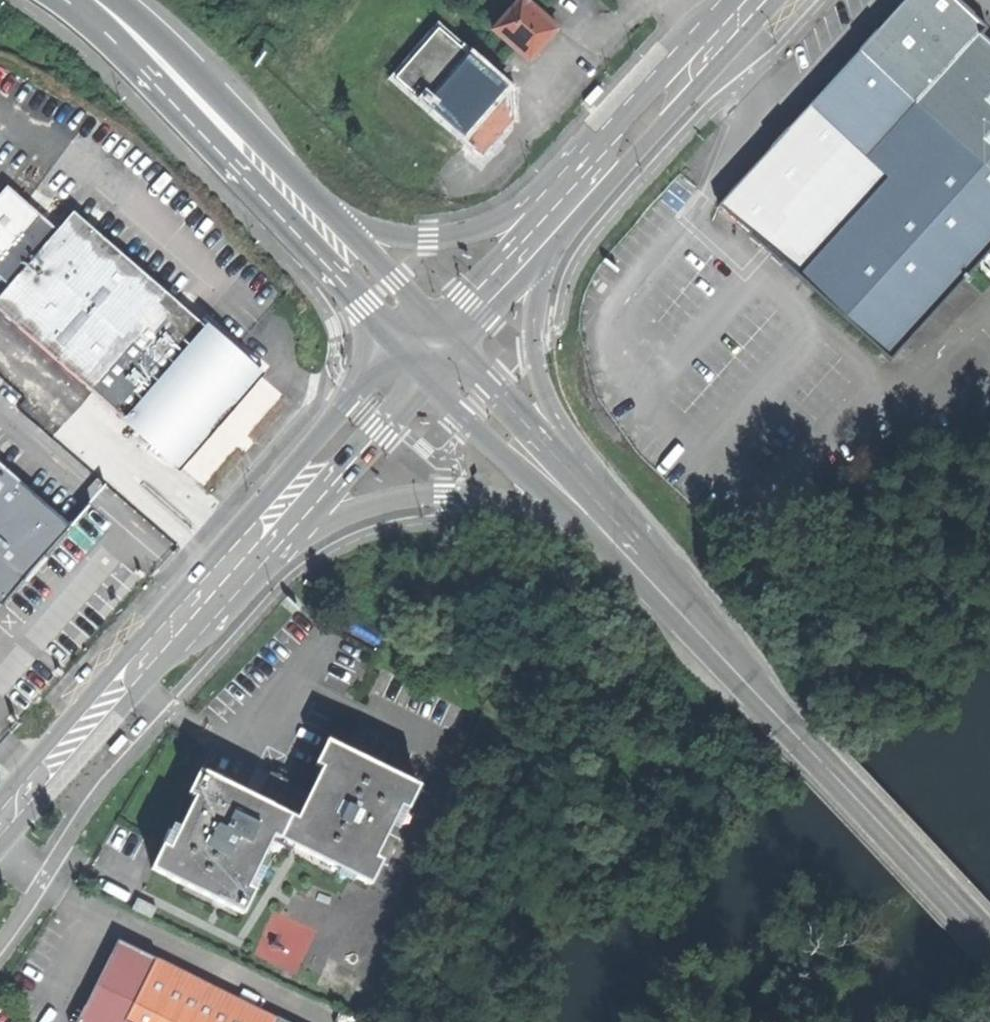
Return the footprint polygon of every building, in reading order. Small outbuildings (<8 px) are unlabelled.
[(530,62),(559,29),(527,0),(521,0),(494,30),(530,62)] [(814,104),(892,175),(803,273),(895,356),(989,252),(989,24),(963,0),(908,0),(814,104)] [(428,106),(471,57),(439,29),(396,77),(428,106)] [(507,89),(471,57),(428,106),(464,137),(471,129),(507,89)] [(512,93),(507,89),(471,129),(474,132),(492,131),(492,125),(498,124),(498,118),(504,118),(504,111),(513,111),(512,93)] [(814,104),(725,202),(803,273),(892,175),(814,104)] [(178,468),(218,422),(259,375),(252,369),(256,362),(240,352),(236,355),(233,352),(73,214),(57,231),(7,188),(0,195),(0,280),(8,287),(0,297),(0,313),(178,468)] [(265,377),(187,468),(202,481),(222,458),(212,450),(227,433),(237,442),(281,391),(265,377)] [(70,527),(0,466),(0,608),(70,527)] [(154,867),(244,911),(255,889),(249,886),(274,834),(373,881),(384,859),(377,856),(402,804),(409,808),(420,785),(329,741),(319,763),(325,766),(313,792),(300,818),(267,802),(202,770),(154,867)] [(279,776),(267,802),(300,818),(313,792),(279,776)] [(138,898),(133,908),(153,917),(157,907),(138,898)] [(275,909),(255,954),(297,972),(304,957),(306,958),(319,929),(275,909)] [(79,1021),(280,1021),(119,941),(79,1021)]
